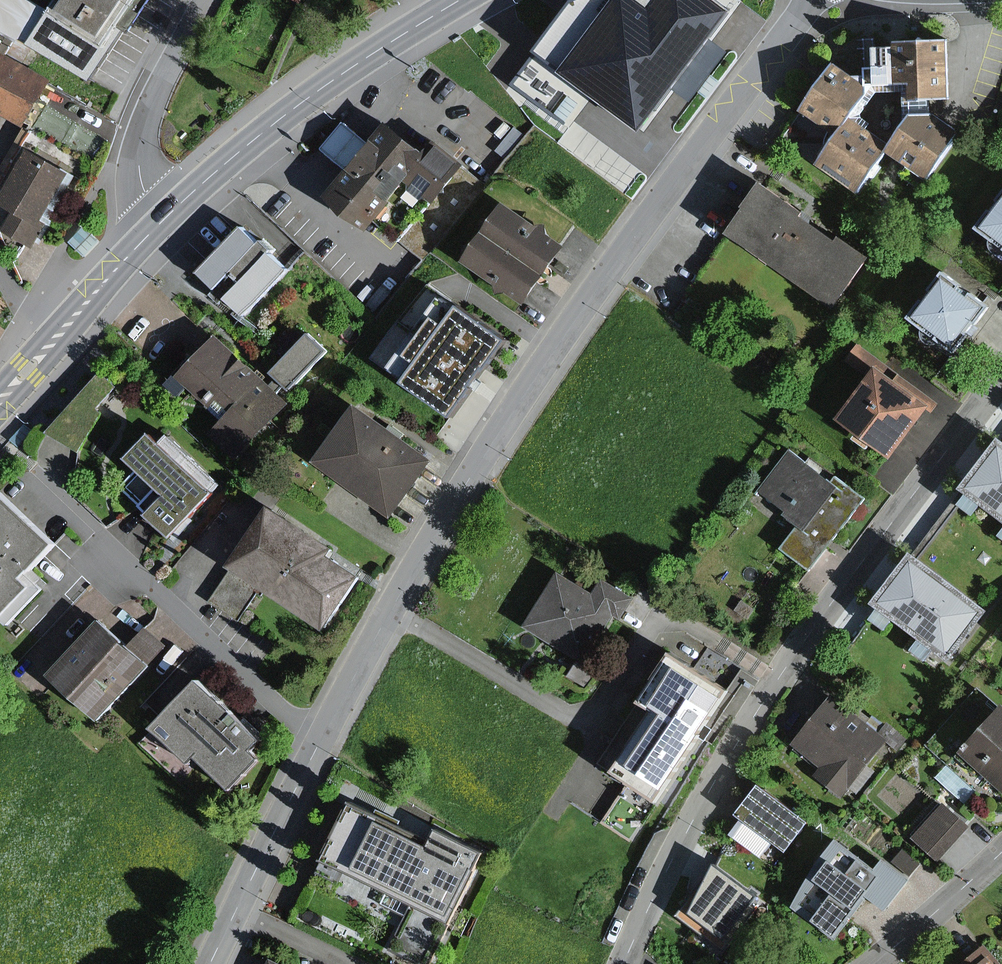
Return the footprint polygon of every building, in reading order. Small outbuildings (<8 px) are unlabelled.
[(32,45),(87,80),(126,19),(139,0),(61,0),(32,45)] [(530,50),(637,131),(728,13),(711,0),(571,0),(568,1),(530,50)] [(953,92),(951,41),(896,43),(898,78),(912,78),(913,94),(953,92)] [(0,71),(0,105),(34,125),(61,79),(12,51),(0,71)] [(835,63),(803,108),(841,135),(855,116),(873,89),(835,63)] [(518,128),(487,109),(475,128),(506,148),(518,128)] [(894,142),(890,149),(911,162),(931,175),(960,130),(934,114),(910,116),(894,142)] [(894,142),(855,116),(841,135),(822,163),(862,190),(890,149),(894,142)] [(362,139),(341,165),(320,192),(362,225),(368,220),(429,267),(494,184),(431,135),(420,149),(379,117),(362,139)] [(340,121),(319,147),(341,165),(362,139),(340,121)] [(19,232),(47,247),(63,218),(50,211),(74,168),(35,146),(8,195),(32,209),(19,232)] [(864,258),(755,186),(724,233),(833,305),(864,258)] [(974,227),(1001,249),(1001,191),(974,227)] [(518,203),(497,232),(559,275),(580,247),(518,203)] [(297,267),(259,229),(220,269),(258,306),(297,267)] [(497,232),(478,259),(508,280),(509,293),(521,290),(540,303),(559,275),(497,232)] [(971,312),(937,284),(910,317),(944,345),(971,312)] [(13,312),(0,301),(0,327),(13,312)] [(437,364),(423,382),(463,412),(515,344),(476,315),(465,331),(448,318),(421,352),(437,364)] [(217,332),(175,374),(222,421),(211,431),(235,455),(288,403),(217,332)] [(274,374),(292,390),(328,348),(311,333),(274,374)] [(919,409),(871,371),(837,413),(885,451),(919,409)] [(362,403),(324,459),(397,509),(436,454),(362,403)] [(157,511),(185,536),(226,491),(158,430),(137,453),(177,489),(157,511)] [(995,440),(959,486),(1001,519),(1001,446),(995,440)] [(822,485),(790,458),(757,496),(817,547),(859,497),(832,474),(822,485)] [(0,560),(0,612),(6,618),(38,583),(30,575),(66,536),(11,486),(0,497),(0,557),(1,558),(0,560)] [(285,508),(247,568),(335,625),(366,578),(333,556),(341,544),(285,508)] [(983,612),(906,556),(870,603),(947,660),(983,612)] [(582,596),(552,576),(520,625),(576,661),(591,638),(619,595),(594,579),(582,596)] [(150,661),(105,618),(56,670),(101,712),(150,661)] [(734,692),(683,658),(650,706),(661,714),(627,763),(667,790),(734,692)] [(268,736),(210,683),(173,723),(240,784),(266,755),(258,747),(268,736)] [(881,740),(829,698),(789,746),(841,789),(861,764),(881,740)] [(1001,745),(1001,703),(1001,702),(959,752),(981,770),(1001,745)] [(981,770),(1001,788),(1001,745),(981,770)] [(803,823),(753,788),(737,811),(786,846),(803,823)] [(367,801),(338,855),(400,885),(426,833),(367,801)] [(969,824),(944,802),(916,834),(942,856),(969,824)] [(426,833),(400,885),(463,917),(498,849),(456,827),(448,844),(426,833)] [(834,846),(793,898),(811,912),(835,930),(859,898),(880,914),(905,882),(880,862),(871,874),(834,846)] [(755,894),(711,864),(674,916),(718,947),(755,894)]
